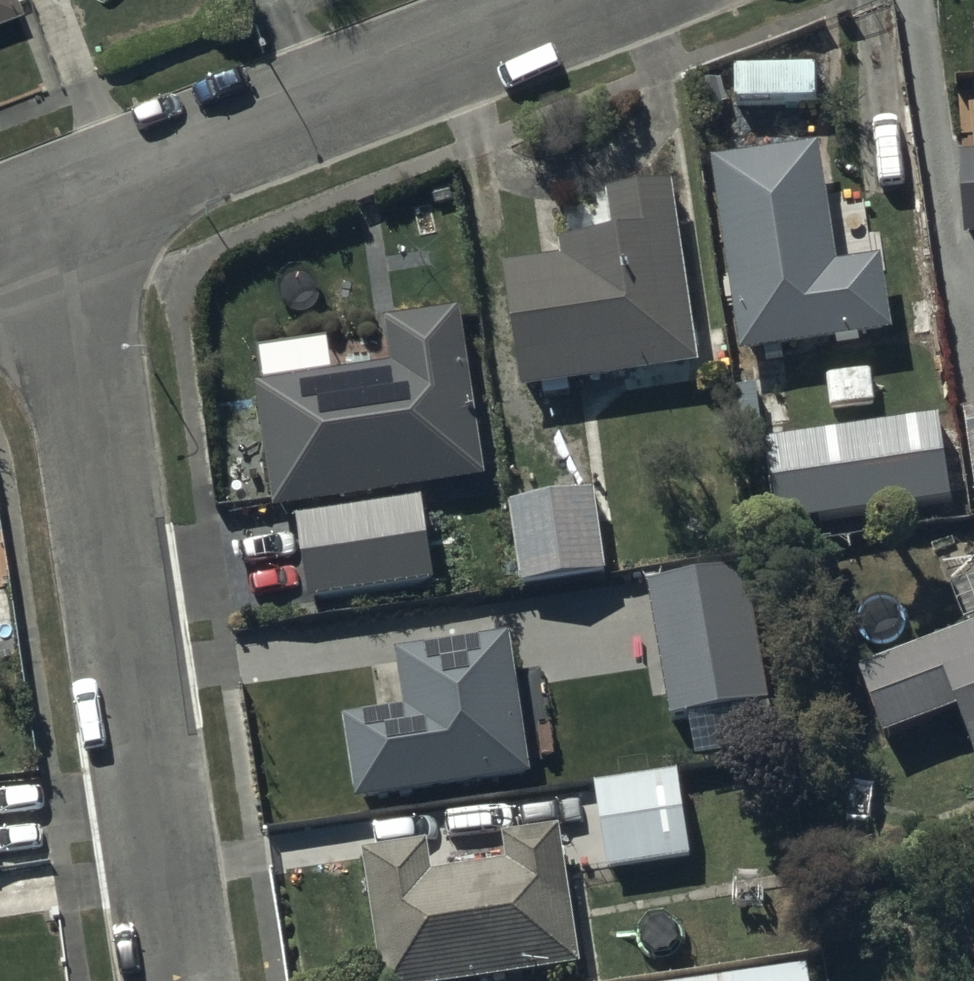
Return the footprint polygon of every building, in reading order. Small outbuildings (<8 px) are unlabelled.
[(14,11),(10,0),(0,0),(0,16),(14,11)] [(816,161),(715,174),(739,371),(889,345),(879,270),(832,276),(816,161)] [(958,169),(963,251),(973,250),(973,168),(958,169)] [(671,195),(612,204),(613,213),(560,221),(564,252),(556,254),(559,275),(505,282),(523,405),(698,379),(671,195)] [(392,378),(257,395),(274,519),(484,490),(461,323),(386,332),(392,378)] [(963,417),(973,508),(973,415),(963,417)] [(935,416),(761,445),(775,530),(950,501),(935,416)] [(594,493),(510,504),(520,587),(605,577),(594,493)] [(423,513),(297,529),(309,613),(436,595),(423,513)] [(857,681),(884,754),(959,727),(973,768),(973,589),(947,599),(963,641),(857,681)] [(511,647),(395,662),(398,682),(351,688),(356,726),(343,727),(354,813),(530,790),(511,647)] [(678,778),(592,790),(606,881),(691,869),(678,778)] [(361,865),(377,980),(582,980),(563,841),(500,849),(504,876),(435,886),(430,855),(361,865)]
